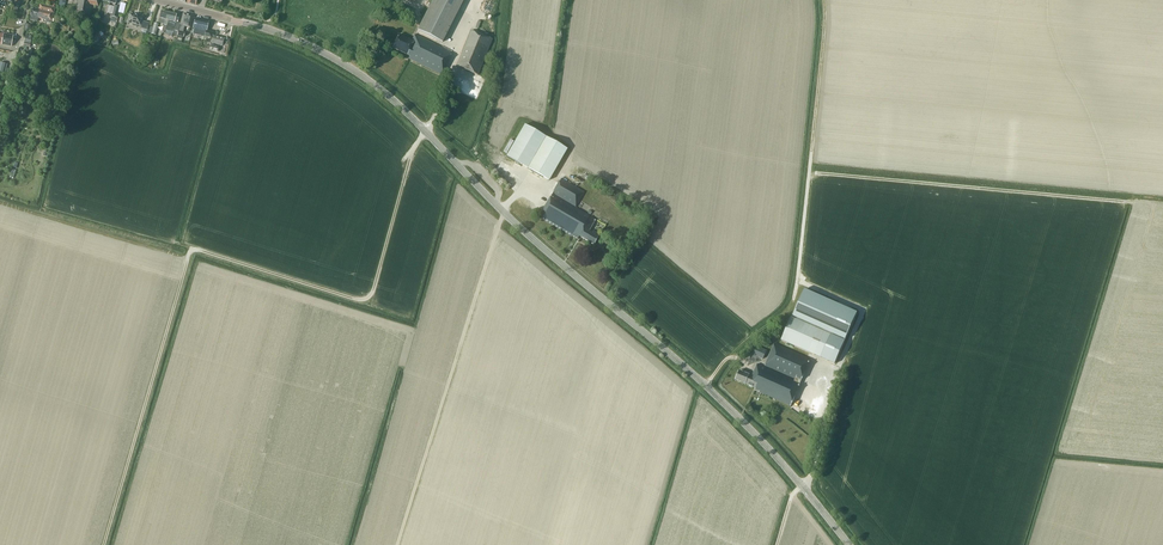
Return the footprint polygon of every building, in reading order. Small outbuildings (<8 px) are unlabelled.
[(99,0),(78,0),(75,14),(89,17),(91,4),(98,6),(99,0)] [(445,37),(464,0),(432,0),(417,29),(443,41),(445,37)] [(53,8),(53,7),(41,5),(40,5),(39,9),(33,8),(31,15),(30,20),(37,21),(38,18),(46,20),(45,21),(46,23),(50,24),(51,22),(55,8),(53,8)] [(114,7),(109,6),(107,13),(112,14),(112,16),(111,21),(115,23),(117,18),(119,8),(114,6),(114,7)] [(167,25),(168,20),(167,20),(169,13),(161,11),(159,18),(158,23),(164,24),(164,25),(167,25)] [(142,29),(147,30),(149,23),(142,21),(143,17),(140,16),(141,14),(135,13),(135,15),(130,13),(128,23),(133,24),(133,25),(133,26),(137,27),(138,26),(138,25),(141,26),(142,29)] [(177,15),(169,13),(167,20),(168,20),(167,25),(166,31),(173,33),(174,30),(178,31),(180,23),(175,22),(177,15)] [(183,37),(184,33),(183,33),(184,26),(190,27),(193,16),(183,13),(177,36),(183,37)] [(211,38),(211,37),(213,32),(207,31),(209,22),(195,18),(193,28),(194,28),(193,33),(211,38)] [(478,75),(492,39),(471,30),(456,66),(478,75)] [(13,37),(14,35),(0,33),(0,44),(12,46),(13,37)] [(452,53),(421,37),(415,34),(412,40),(399,34),(393,48),(410,56),(408,58),(441,75),(452,53)] [(222,45),(224,38),(213,35),(211,43),(222,45)] [(525,125),(507,156),(549,180),(567,149),(525,125)] [(499,173),(504,184),(509,181),(504,171),(499,173)] [(594,245),(600,235),(593,231),(592,233),(589,231),(595,220),(575,208),(584,192),(570,184),(561,179),(539,216),(577,239),(579,236),(594,245)] [(845,340),(857,312),(805,289),(793,316),(845,340)] [(836,363),(845,340),(831,334),(791,318),(782,341),(821,357),(836,363)] [(795,379),(794,380),(757,364),(752,376),(749,374),(739,370),(736,379),(749,385),(749,386),(751,387),(752,387),(755,388),(755,390),(791,406),(810,359),(774,343),(765,366),(795,379)] [(767,350),(756,346),(752,354),(763,359),(767,350)]
